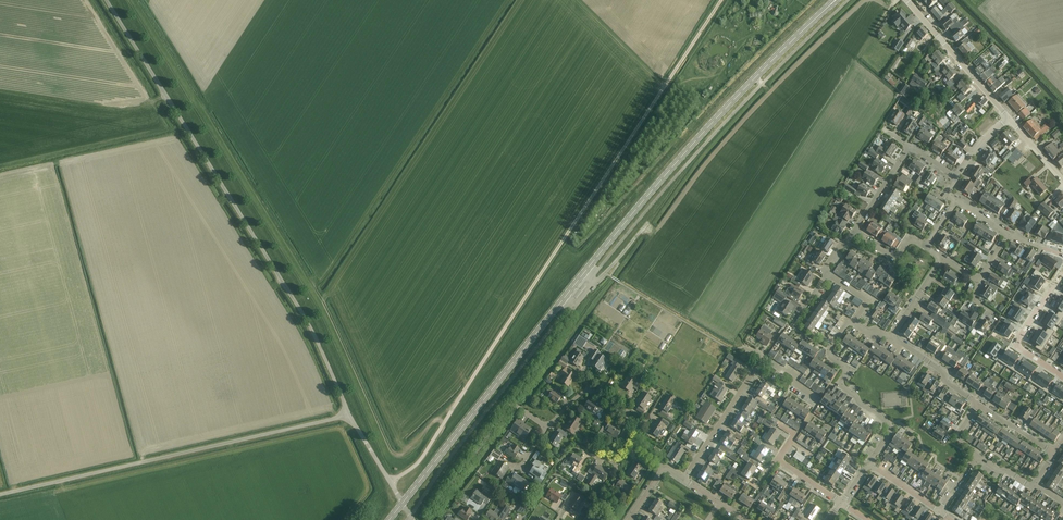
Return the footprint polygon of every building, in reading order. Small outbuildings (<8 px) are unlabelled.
[(949,2),(947,0),(923,0),(925,2),(926,4),(927,4),(930,8),(934,4),(937,2),(939,0),(946,8),(951,14),(956,9),(950,3),(950,4),(949,2)] [(939,21),(944,18),(944,17),(936,8),(931,12),(939,21)] [(897,14),(894,17),(903,28),(902,28),(905,32),(913,25),(910,21),(912,20),(909,16),(907,17),(901,10),(898,13),(897,14)] [(952,26),(955,29),(961,24),(956,18),(952,22),(949,18),(942,25),(946,31),(952,26)] [(955,29),(957,32),(951,36),(956,42),(964,36),(961,32),(965,29),(963,27),(969,23),(966,19),(961,24),(955,29)] [(921,42),(925,38),(929,34),(923,28),(917,34),(920,38),(918,39),(921,42)] [(965,57),(969,53),(971,51),(975,48),(970,43),(970,42),(966,38),(958,45),(961,48),(959,49),(965,57)] [(913,42),(910,39),(905,47),(908,49),(913,42)] [(898,40),(893,48),(898,52),(903,44),(898,40)] [(935,62),(942,56),(939,51),(931,58),(928,54),(924,60),(926,62),(928,61),(930,63),(933,60),(935,62)] [(936,74),(939,71),(941,69),(940,69),(945,65),(943,63),(946,60),(942,56),(935,62),(937,65),(934,68),(935,69),(934,71),(936,74)] [(975,71),(980,78),(988,71),(983,66),(986,63),(981,56),(973,63),(978,68),(975,71)] [(1000,70),(1005,65),(1008,63),(1006,60),(1002,63),(999,61),(995,64),(1000,70)] [(945,77),(953,70),(949,66),(941,73),(939,71),(936,74),(934,75),(937,77),(938,76),(940,78),(943,75),(945,77)] [(985,84),(989,80),(995,75),(1000,71),(999,70),(996,73),(995,72),(996,70),(992,66),(989,69),(989,70),(988,71),(980,78),(985,84)] [(958,77),(961,80),(968,72),(965,69),(958,77)] [(953,70),(945,77),(949,82),(947,83),(946,84),(947,85),(950,88),(955,83),(951,79),(957,75),(953,70)] [(990,88),(997,81),(995,79),(998,77),(997,76),(1001,72),(1000,71),(995,75),(996,75),(986,84),(990,88)] [(924,89),(926,87),(929,89),(932,85),(929,82),(928,83),(916,75),(911,84),(917,88),(917,87),(922,91),(923,88),(924,89)] [(994,93),(998,89),(1003,85),(1005,88),(1007,86),(1012,81),(1009,78),(1005,82),(1001,78),(997,82),(997,81),(990,88),(994,93)] [(950,88),(949,88),(950,89),(950,90),(952,91),(953,90),(955,92),(958,89),(960,92),(968,85),(964,81),(957,87),(955,84),(955,83),(950,88)] [(904,95),(909,88),(905,85),(899,93),(904,95)] [(964,96),(967,93),(971,89),(968,85),(960,92),(962,94),(957,98),(961,102),(966,98),(964,96)] [(1010,88),(1000,97),(1004,103),(1012,95),(1009,92),(1012,90),(1010,88)] [(980,110),(985,105),(989,101),(983,96),(977,103),(978,103),(976,106),(980,110)] [(1018,113),(1022,109),(1025,106),(1016,96),(1009,103),(1018,113)] [(947,115),(954,123),(958,118),(965,112),(959,104),(955,108),(951,111),(951,110),(947,113),(947,115)] [(968,113),(968,114),(969,113),(970,113),(973,110),(972,109),(975,106),(973,104),(966,112),(964,113),(966,115),(968,113)] [(909,116),(914,109),(910,107),(905,114),(909,116)] [(1024,120),(1031,114),(1026,108),(1019,114),(1024,120)] [(897,110),(892,116),(889,121),(897,126),(900,122),(905,115),(897,110)] [(910,114),(905,122),(908,124),(903,131),(910,136),(917,125),(915,123),(918,119),(910,114)] [(1036,140),(1049,128),(1046,124),(1041,128),(1034,119),(1023,127),(1033,138),(1033,137),(1036,140)] [(960,125),(952,134),(955,137),(959,132),(963,135),(968,128),(962,123),(960,125)] [(929,144),(934,136),(923,129),(918,138),(922,140),(922,139),(929,144)] [(1055,139),(1061,134),(1058,130),(1052,135),(1055,139)] [(1009,147),(1012,144),(1016,140),(1011,134),(1010,135),(1007,132),(1006,133),(1006,132),(1005,133),(1001,137),(1004,142),(1009,147)] [(931,150),(936,154),(943,143),(936,139),(933,144),(935,145),(931,150)] [(889,142),(886,147),(885,149),(880,146),(876,152),(880,155),(884,158),(885,157),(884,157),(886,154),(891,158),(893,154),(894,152),(895,152),(897,148),(895,146),(895,145),(894,145),(889,142)] [(1058,149),(1052,142),(1044,150),(1053,160),(1062,152),(1062,145),(1058,149)] [(943,143),(936,154),(941,157),(944,152),(946,149),(948,146),(943,143)] [(950,163),(955,155),(953,153),(954,152),(950,149),(947,153),(949,154),(945,160),(950,163)] [(1012,153),(1011,152),(1008,150),(1002,157),(1005,160),(1006,159),(1007,159),(1007,160),(1012,165),(1017,160),(1018,161),(1024,155),(1017,149),(1013,153),(1012,152),(1012,153)] [(870,150),(868,154),(869,154),(876,159),(879,155),(876,153),(870,150)] [(989,167),(996,156),(992,154),(988,151),(984,158),(983,157),(980,161),(989,167)] [(960,165),(966,156),(963,154),(960,158),(955,155),(950,163),(955,166),(957,163),(960,165)] [(873,166),(875,168),(873,170),(878,173),(879,171),(882,173),(887,166),(882,163),(877,159),(873,166)] [(914,161),(909,168),(920,175),(925,167),(921,164),(921,165),(914,161)] [(869,167),(861,162),(860,162),(858,165),(866,171),(869,167)] [(977,166),(974,171),(981,176),(984,172),(985,171),(986,169),(983,167),(981,169),(977,166)] [(874,176),(867,171),(863,178),(869,183),(874,186),(878,179),(874,176)] [(974,182),(980,185),(982,182),(979,180),(981,176),(974,171),(971,176),(976,179),(974,182)] [(935,175),(934,174),(930,172),(922,183),(928,187),(930,183),(932,185),(936,179),(934,177),(935,176),(935,175)] [(903,191),(907,186),(909,188),(913,182),(907,177),(903,175),(900,180),(899,180),(895,186),(900,189),(903,191)] [(1040,196),(1043,194),(1047,190),(1037,179),(1033,182),(1031,178),(1024,184),(1027,187),(1030,185),(1040,196)] [(978,188),(980,185),(974,182),(973,184),(968,180),(964,185),(972,190),(975,186),(978,188)] [(854,194),(856,191),(846,184),(844,187),(854,194)] [(856,189),(858,191),(857,191),(862,194),(866,197),(871,191),(866,188),(862,185),(860,184),(859,184),(857,186),(857,187),(856,189)] [(969,195),(972,191),(972,190),(964,185),(961,190),(969,195)] [(894,189),(891,194),(902,202),(903,200),(899,197),(901,194),(894,189)] [(1008,191),(1005,194),(1007,196),(1011,200),(1014,197),(1010,193),(1008,191)] [(990,198),(991,195),(988,193),(986,193),(980,202),(985,205),(990,198)] [(891,194),(887,199),(894,204),(896,201),(901,204),(902,202),(891,194)] [(927,210),(935,199),(930,195),(927,200),(925,202),(928,204),(925,209),(927,210)] [(994,201),(996,198),(991,195),(990,198),(985,205),(989,208),(994,201)] [(999,204),(1000,201),(996,198),(994,201),(989,208),(994,211),(999,204)] [(1014,224),(1017,219),(1021,213),(1014,208),(1017,203),(1019,205),(1020,204),(1018,202),(1014,198),(1008,207),(1011,209),(1006,218),(1014,224)] [(884,204),(896,212),(897,210),(892,207),(894,204),(887,199),(884,204)] [(932,213),(939,202),(935,199),(927,210),(929,211),(932,207),(934,209),(932,213)] [(998,215),(1003,207),(1005,204),(1000,201),(999,204),(994,211),(998,215)] [(939,202),(932,213),(934,215),(937,210),(940,212),(945,205),(939,202)] [(1048,218),(1050,216),(1054,212),(1043,203),(1038,209),(1048,218)] [(896,212),(884,204),(881,209),(888,214),(890,211),(894,214),(896,212)] [(856,212),(852,209),(846,205),(842,212),(843,213),(841,217),(844,219),(848,222),(850,218),(852,219),(856,212)] [(916,211),(912,217),(918,221),(915,225),(923,230),(922,232),(928,223),(925,221),(927,218),(916,211)] [(968,220),(965,218),(965,217),(958,212),(952,221),(963,228),(968,220)] [(1027,213),(1023,220),(1020,224),(1023,226),(1021,228),(1029,233),(1031,229),(1036,222),(1029,217),(1030,215),(1027,213)] [(832,219),(837,222),(833,229),(837,232),(841,235),(846,228),(845,227),(847,224),(840,219),(841,218),(836,214),(832,219)] [(874,222),(872,224),(869,222),(865,228),(868,230),(867,231),(872,234),(879,224),(875,222),(874,222)] [(879,224),(872,234),(877,238),(878,236),(880,238),(884,232),(881,230),(882,230),(881,230),(882,228),(882,226),(879,224)] [(978,234),(983,227),(979,224),(973,231),(978,234)] [(1045,238),(1048,234),(1049,231),(1040,225),(1035,233),(1041,237),(1042,237),(1045,238)] [(978,234),(983,237),(988,230),(983,227),(978,234)] [(992,233),(988,230),(983,237),(987,240),(992,233)] [(889,231),(887,234),(884,232),(880,238),(883,239),(882,241),(887,244),(893,234),(889,231)] [(987,240),(985,243),(988,245),(989,245),(991,245),(991,244),(992,243),(997,236),(992,233),(987,240)] [(1052,241),(1062,246),(1062,236),(1055,233),(1052,241)] [(893,234),(887,244),(892,248),(892,247),(895,248),(896,249),(900,243),(898,242),(896,240),(897,240),(896,240),(897,238),(897,236),(893,234)] [(937,245),(944,249),(950,239),(944,235),(937,245)] [(813,236),(808,243),(812,245),(817,239),(814,238),(813,236)] [(958,245),(960,242),(963,239),(960,237),(959,240),(954,237),(951,241),(958,245)] [(823,243),(831,248),(834,244),(826,239),(823,243)] [(977,248),(969,243),(963,239),(960,242),(974,252),(977,248)] [(823,243),(820,248),(828,253),(831,248),(823,243)] [(1013,243),(1008,251),(1012,254),(1012,252),(1018,256),(1024,249),(1017,244),(1017,245),(1013,243)] [(813,254),(823,261),(826,256),(818,251),(819,250),(817,248),(813,254)] [(1024,258),(1030,262),(1026,268),(1029,270),(1035,261),(1032,259),(1036,253),(1030,249),(1024,258)] [(847,264),(849,266),(856,256),(851,252),(846,259),(849,261),(847,264)] [(967,256),(964,260),(968,263),(975,268),(976,267),(979,262),(980,262),(982,258),(975,253),(973,255),(971,254),(969,257),(967,256)] [(820,266),(823,261),(813,254),(812,254),(807,261),(813,265),(815,262),(820,266)] [(1041,258),(1036,265),(1039,267),(1042,264),(1052,271),(1058,263),(1047,255),(1044,260),(1041,258)] [(849,266),(855,269),(860,262),(857,260),(859,257),(856,256),(849,266)] [(861,259),(860,262),(855,269),(860,273),(867,263),(861,259)] [(1002,262),(998,269),(1002,272),(1007,275),(1010,277),(1013,273),(1010,271),(1011,269),(1011,268),(1007,265),(1002,262)] [(860,273),(866,277),(872,267),(867,263),(860,273)] [(839,264),(833,272),(839,276),(845,268),(839,264)] [(872,267),(866,277),(871,280),(875,275),(878,276),(876,279),(878,281),(885,271),(880,267),(876,273),(873,271),(875,268),(872,267)] [(814,276),(809,273),(805,270),(802,274),(799,279),(794,276),(790,281),(800,287),(802,283),(807,287),(807,286),(810,280),(811,281),(814,276)] [(944,279),(945,280),(954,285),(959,277),(957,276),(957,275),(954,272),(953,273),(950,270),(944,279)] [(1032,286),(1039,291),(1045,281),(1040,277),(1042,274),(1036,270),(1032,276),(1036,279),(1032,286)] [(854,278),(854,277),(851,275),(852,273),(850,271),(847,276),(844,280),(850,284),(854,278)] [(885,271),(879,280),(883,282),(882,283),(884,285),(891,275),(885,271)] [(1000,287),(1004,281),(1008,284),(1009,281),(1002,276),(1000,279),(993,274),(989,279),(1000,287)] [(889,288),(891,285),(894,281),(891,279),(893,276),(891,275),(884,285),(889,288)] [(858,283),(855,287),(860,291),(862,288),(866,282),(861,279),(858,283)] [(862,288),(868,292),(872,287),(868,284),(866,282),(862,288)] [(984,289),(980,294),(988,299),(991,294),(994,295),(998,289),(991,284),(989,287),(986,285),(983,289),(984,289)] [(803,292),(799,289),(792,285),(789,289),(788,288),(784,294),(794,301),(796,298),(798,300),(803,292)] [(840,297),(841,296),(844,291),(837,286),(833,292),(840,297)] [(874,294),(877,290),(872,287),(868,292),(873,296),(874,294)] [(947,288),(942,295),(950,301),(955,294),(960,298),(962,295),(953,289),(951,291),(947,288)] [(1025,298),(1022,302),(1029,307),(1035,298),(1032,296),(1034,293),(1028,289),(1023,296),(1025,298)] [(782,304),(786,297),(777,291),(776,290),(773,293),(775,295),(773,298),(782,304)] [(837,302),(840,297),(833,292),(830,297),(837,302)] [(880,302),(878,306),(882,309),(885,304),(886,305),(887,303),(890,306),(896,297),(890,293),(883,304),(880,302)] [(826,303),(830,305),(830,306),(833,308),(837,302),(830,297),(826,303)] [(855,297),(851,302),(858,307),(862,302),(858,299),(855,297)] [(890,306),(888,310),(895,315),(899,310),(897,308),(902,302),(896,297),(890,306)] [(947,313),(954,318),(956,315),(947,309),(948,307),(946,306),(949,302),(941,297),(937,303),(944,308),(943,310),(946,312),(947,313)] [(967,307),(970,308),(975,299),(971,297),(967,307)] [(642,301),(640,305),(648,310),(651,306),(642,301)] [(794,307),(785,301),(778,311),(786,316),(790,310),(791,311),(794,307)] [(830,305),(826,303),(822,301),(819,306),(826,311),(830,306),(830,305)] [(1017,308),(1011,318),(1018,323),(1025,312),(1019,308),(1021,306),(1015,302),(1013,305),(1017,308)] [(1054,308),(1059,311),(1057,314),(1062,318),(1062,306),(1058,302),(1054,308)] [(945,314),(946,312),(943,310),(932,303),(928,309),(937,315),(939,312),(943,314),(945,314)] [(822,317),(826,311),(819,306),(815,312),(822,317)] [(847,307),(845,310),(848,311),(845,314),(848,316),(851,319),(853,316),(855,313),(851,310),(847,307)] [(811,317),(818,322),(822,317),(815,312),(811,317)] [(949,326),(947,329),(955,335),(956,336),(959,331),(954,327),(955,324),(958,320),(970,327),(970,328),(969,330),(970,331),(972,332),(973,331),(974,329),(977,323),(975,322),(976,321),(975,320),(978,316),(972,312),(970,316),(964,312),(960,317),(956,315),(954,318),(950,324),(949,326)] [(925,323),(926,323),(929,326),(933,320),(924,314),(920,320),(925,323)] [(1047,319),(1058,327),(1062,320),(1062,318),(1057,314),(1055,317),(1050,314),(1047,319)] [(945,324),(947,322),(948,321),(939,315),(937,318),(945,324)] [(807,322),(814,328),(818,322),(811,317),(807,322)] [(912,318),(907,326),(914,331),(920,323),(912,318)] [(945,324),(937,318),(935,322),(943,327),(945,324)] [(981,325),(977,323),(974,329),(977,331),(979,329),(985,334),(991,324),(985,319),(981,325)] [(1007,325),(1001,334),(1008,338),(1014,329),(1010,326),(1011,323),(1006,319),(1004,322),(1007,325)] [(1047,319),(1043,324),(1048,328),(1046,331),(1053,335),(1055,332),(1052,330),(1055,326),(1058,328),(1058,327),(1047,319)] [(884,326),(882,328),(885,330),(887,328),(891,322),(888,320),(884,326)] [(804,328),(811,333),(814,328),(807,322),(804,328)] [(934,329),(929,326),(926,323),(924,326),(932,332),(934,329)] [(909,339),(912,334),(914,331),(907,326),(901,334),(909,339)] [(762,329),(756,337),(761,340),(760,342),(762,344),(767,346),(773,337),(770,335),(772,331),(768,329),(766,332),(762,329)] [(1039,331),(1036,336),(1047,344),(1053,335),(1046,331),(1044,334),(1039,331)] [(783,345),(788,338),(782,334),(775,346),(777,347),(780,343),(783,345)] [(848,346),(853,339),(848,335),(843,342),(848,346)] [(574,344),(571,347),(572,349),(576,348),(577,346),(582,349),(587,341),(579,336),(574,344)] [(1036,336),(1032,341),(1037,345),(1035,348),(1042,352),(1047,344),(1036,336)] [(783,345),(788,349),(793,342),(788,338),(783,345)] [(924,338),(918,346),(921,348),(923,345),(926,340),(924,338)] [(848,346),(854,350),(859,342),(853,339),(848,346)] [(799,345),(796,348),(802,352),(807,345),(801,341),(799,345)] [(941,352),(944,348),(945,346),(938,341),(936,343),(933,341),(927,348),(927,349),(935,354),(938,350),(941,352)] [(794,353),(796,348),(799,345),(793,342),(788,349),(786,353),(788,354),(791,351),(794,353)] [(859,353),(864,346),(859,342),(854,350),(859,353)] [(869,350),(875,354),(880,347),(874,343),(869,350)] [(994,343),(988,353),(994,357),(993,359),(997,362),(997,361),(998,361),(1001,356),(997,354),(1001,347),(994,343)] [(813,349),(807,345),(802,352),(808,356),(813,349)] [(869,350),(864,346),(859,353),(864,357),(869,350)] [(875,354),(880,358),(885,351),(880,347),(875,354)] [(943,360),(949,364),(956,353),(947,347),(943,353),(946,355),(943,360)] [(809,361),(811,358),(813,360),(814,358),(818,352),(813,349),(808,356),(806,359),(809,361)] [(577,367),(583,357),(584,357),(580,354),(582,352),(581,352),(578,350),(576,352),(570,362),(572,364),(577,367)] [(768,355),(770,357),(773,359),(777,354),(771,350),(768,355)] [(599,370),(602,366),(606,360),(598,355),(599,354),(594,351),(589,359),(590,358),(594,361),(592,365),(599,370)] [(885,351),(880,358),(885,362),(891,355),(885,351)] [(1001,356),(998,361),(1006,367),(1014,355),(1008,352),(1005,357),(1002,355),(1001,356)] [(956,353),(949,364),(955,368),(958,363),(961,365),(965,360),(968,355),(965,353),(962,357),(956,353)] [(777,354),(773,359),(779,363),(781,359),(782,358),(777,354)] [(569,360),(568,360),(568,359),(569,358),(565,355),(564,357),(563,356),(560,361),(566,365),(569,360)] [(891,355),(885,362),(891,366),(893,363),(896,359),(891,355)] [(1014,355),(1006,367),(1014,372),(1018,366),(1015,364),(1019,359),(1014,355)] [(896,359),(893,363),(898,367),(903,359),(898,356),(896,359)] [(815,370),(820,362),(814,358),(813,360),(809,366),(815,370)] [(904,371),(909,363),(903,359),(898,367),(904,371)] [(558,364),(559,364),(565,369),(567,366),(566,365),(560,361),(558,364)] [(732,366),(725,377),(732,382),(740,370),(737,369),(739,366),(733,361),(731,364),(732,366)] [(820,373),(825,366),(820,362),(815,370),(813,372),(818,376),(820,373)] [(914,367),(909,363),(904,371),(909,375),(914,367)] [(1018,366),(1014,372),(1023,378),(1024,376),(1031,366),(1025,363),(1022,368),(1018,366)] [(798,370),(804,374),(807,370),(801,366),(798,370)] [(820,373),(826,377),(831,370),(825,366),(820,373)] [(1031,366),(1024,376),(1030,379),(1028,381),(1031,383),(1036,377),(1032,375),(1036,370),(1031,366)] [(560,375),(564,378),(561,382),(568,387),(575,376),(564,369),(560,375)] [(964,381),(966,378),(969,373),(962,369),(957,377),(964,381)] [(826,382),(826,381),(828,379),(831,381),(836,373),(831,370),(826,377),(823,380),(826,382)] [(967,383),(973,387),(977,380),(971,376),(973,374),(970,372),(969,373),(966,378),(969,380),(967,383)] [(927,390),(928,389),(931,384),(928,382),(931,378),(925,374),(920,382),(926,386),(923,390),(925,392),(927,390)] [(981,387),(984,389),(994,375),(993,374),(989,379),(987,378),(983,384),(977,380),(973,387),(979,391),(981,387)] [(1036,377),(1031,383),(1040,389),(1047,377),(1042,374),(1039,379),(1036,377)] [(638,390),(641,385),(642,383),(643,384),(646,380),(644,379),(641,383),(629,375),(622,386),(630,392),(633,387),(638,390)] [(1047,377),(1040,389),(1048,394),(1052,388),(1049,386),(1053,381),(1047,377)] [(984,389),(983,391),(986,393),(984,396),(990,400),(992,398),(996,391),(997,390),(993,388),(994,386),(992,385),(994,381),(991,379),(984,389)] [(808,380),(805,384),(805,385),(810,388),(813,384),(814,383),(808,380)] [(930,392),(933,394),(936,397),(936,396),(939,391),(936,389),(940,385),(933,380),(931,384),(928,389),(931,391),(930,392)] [(1016,388),(1015,389),(1019,391),(1022,386),(1012,380),(1010,384),(1016,388)] [(759,389),(769,395),(773,390),(771,389),(773,386),(767,382),(765,385),(763,383),(759,389)] [(727,390),(723,387),(718,384),(716,383),(714,386),(716,388),(711,395),(722,402),(724,399),(722,398),(727,390)] [(1048,394),(1057,399),(1062,390),(1062,387),(1059,385),(1055,390),(1052,388),(1048,394)] [(829,390),(820,403),(825,406),(825,407),(831,398),(828,396),(829,395),(832,394),(833,393),(836,388),(834,386),(833,387),(830,391),(829,390)] [(550,387),(548,390),(547,392),(550,394),(548,397),(557,403),(561,398),(555,394),(556,391),(550,387)] [(815,393),(821,396),(824,391),(819,387),(818,388),(816,392),(815,393)] [(944,404),(948,399),(948,398),(945,396),(948,392),(942,388),(939,391),(936,396),(942,400),(941,401),(944,404)] [(756,399),(764,404),(769,395),(759,389),(755,394),(758,396),(756,399)] [(838,396),(842,392),(839,390),(836,395),(834,394),(831,398),(825,407),(831,410),(837,402),(833,400),(837,395),(838,396)] [(993,402),(999,406),(1005,398),(1001,396),(1002,394),(996,391),(992,398),(995,399),(993,402)] [(651,397),(647,395),(643,392),(636,404),(639,406),(636,410),(643,414),(645,411),(643,410),(651,397)] [(844,400),(847,395),(844,393),(841,398),(840,397),(837,402),(831,410),(836,414),(842,406),(839,403),(842,399),(844,400)] [(660,414),(670,421),(672,418),(667,414),(676,399),(670,395),(669,397),(667,396),(660,408),(663,410),(660,414)] [(944,404),(947,406),(951,408),(953,405),(955,407),(960,399),(954,396),(951,401),(948,399),(944,404)] [(842,406),(836,414),(842,418),(845,412),(848,409),(844,407),(846,404),(848,405),(852,399),(850,397),(846,402),(845,401),(842,406)] [(757,405),(760,407),(763,408),(762,409),(763,409),(766,410),(768,407),(766,406),(766,405),(764,404),(756,399),(754,401),(749,398),(745,404),(754,410),(757,405)] [(787,409),(788,410),(793,402),(787,398),(782,406),(787,409)] [(1007,408),(1011,411),(1016,404),(1009,399),(1008,400),(1005,398),(999,406),(1006,410),(1007,408)] [(953,411),(961,417),(965,411),(962,409),(966,403),(960,399),(955,407),(953,411)] [(716,409),(711,406),(703,400),(700,404),(703,407),(696,418),(706,424),(716,409)] [(588,401),(583,409),(584,407),(589,410),(592,412),(596,415),(596,414),(597,413),(600,411),(601,413),(605,407),(596,401),(594,404),(588,401)] [(786,412),(789,414),(790,411),(793,413),(798,406),(793,402),(788,410),(786,412)] [(745,404),(742,409),(744,411),(742,414),(748,418),(750,415),(751,415),(752,413),(754,410),(745,404)] [(798,406),(793,413),(799,417),(804,409),(798,406)] [(1031,415),(1034,417),(1037,413),(1038,411),(1035,409),(1033,412),(1026,407),(1023,412),(1020,416),(1027,421),(1031,415)] [(845,412),(842,418),(839,421),(840,421),(838,424),(843,427),(851,416),(848,414),(851,409),(849,408),(848,409),(845,412)] [(861,409),(859,408),(855,412),(854,411),(851,416),(843,427),(848,431),(850,428),(854,423),(856,420),(853,418),(856,413),(858,414),(861,409)] [(809,413),(804,409),(799,417),(804,421),(809,413)] [(738,415),(734,421),(744,427),(746,423),(743,421),(744,420),(750,423),(752,420),(748,418),(742,414),(740,417),(738,415)] [(772,414),(768,419),(776,424),(779,421),(774,418),(775,416),(772,414)] [(565,429),(569,432),(573,435),(582,421),(574,415),(565,429)] [(854,423),(850,428),(848,431),(854,435),(860,427),(856,424),(860,420),(861,421),(865,416),(862,415),(860,418),(858,416),(857,418),(856,420),(854,423)] [(981,415),(974,426),(977,428),(979,424),(982,425),(986,418),(981,415)] [(951,426),(949,425),(951,421),(943,416),(941,420),(940,420),(937,425),(943,429),(947,432),(951,426)] [(764,419),(767,421),(765,424),(764,425),(769,428),(765,433),(767,435),(776,440),(780,434),(771,428),(773,425),(775,427),(776,424),(768,419),(765,417),(764,419)] [(786,424),(791,427),(795,423),(795,422),(790,418),(789,420),(786,424)] [(863,422),(860,427),(854,435),(852,438),(857,442),(859,439),(865,430),(862,428),(865,423),(867,425),(870,420),(867,418),(864,423),(863,422)] [(986,418),(982,425),(984,427),(982,430),(985,431),(991,422),(986,418)] [(1035,418),(1030,426),(1035,429),(1040,422),(1035,418)] [(657,437),(660,434),(663,436),(666,431),(663,429),(665,425),(668,426),(670,423),(663,419),(661,423),(657,421),(650,432),(657,437)] [(693,425),(686,421),(683,425),(690,430),(693,425)] [(743,434),(746,429),(734,421),(731,426),(741,433),(743,434)] [(517,434),(520,436),(525,439),(531,430),(524,426),(523,427),(516,422),(511,431),(516,435),(517,434)] [(604,431),(611,435),(615,438),(620,431),(613,426),(614,424),(610,422),(604,431)] [(868,426),(865,430),(859,439),(865,443),(871,434),(867,431),(870,427),(872,428),(875,423),(873,422),(869,426),(868,426)] [(991,422),(985,431),(990,435),(997,425),(991,422)] [(1040,432),(1045,425),(1040,422),(1035,429),(1040,432)] [(800,427),(795,423),(791,427),(797,431),(800,427)] [(808,437),(808,436),(815,427),(809,423),(804,430),(802,433),(808,437)] [(941,432),(943,429),(937,425),(935,429),(937,430),(933,436),(941,441),(945,435),(941,432)] [(995,439),(999,433),(1002,429),(997,425),(990,435),(995,439)] [(1045,425),(1040,432),(1045,436),(1050,429),(1045,425)] [(815,427),(808,436),(814,440),(815,438),(820,430),(815,427)] [(699,434),(692,429),(691,429),(689,432),(687,430),(685,431),(683,433),(684,434),(681,438),(684,440),(691,445),(694,439),(695,440),(699,434)] [(1003,440),(1008,433),(1003,429),(998,436),(1003,440)] [(1049,439),(1053,435),(1054,432),(1050,429),(1045,436),(1049,439)] [(820,430),(815,438),(820,442),(822,444),(825,439),(823,438),(826,434),(820,430)] [(1056,430),(1054,432),(1053,435),(1058,438),(1061,434),(1056,430)] [(556,447),(559,443),(563,436),(556,431),(549,443),(556,447)] [(723,438),(733,444),(735,442),(733,440),(735,438),(740,441),(741,438),(736,434),(734,437),(733,436),(727,432),(723,438)] [(1008,433),(1003,440),(1008,443),(1012,436),(1008,433)] [(511,443),(515,439),(510,434),(506,438),(511,443)] [(755,439),(761,443),(763,440),(754,434),(752,437),(753,437),(755,439)] [(889,445),(894,449),(901,438),(896,434),(889,445)] [(974,438),(968,434),(965,440),(970,443),(973,438),(974,438)] [(764,440),(768,443),(772,446),(776,440),(767,435),(764,440)] [(1049,439),(1055,443),(1058,438),(1053,435),(1049,439)] [(1012,436),(1008,443),(1013,446),(1017,439),(1012,436)] [(722,445),(720,448),(731,455),(733,456),(735,453),(729,450),(731,447),(733,444),(723,438),(719,443),(722,445)] [(901,438),(894,449),(899,452),(906,441),(901,438)] [(970,443),(975,447),(978,441),(973,438),(970,443)] [(1023,443),(1018,440),(1017,439),(1013,446),(1018,450),(1023,443)] [(899,453),(904,457),(907,452),(907,451),(912,445),(906,441),(899,452),(899,453)] [(983,442),(982,444),(978,441),(975,447),(980,450),(984,445),(985,444),(983,442)] [(1023,442),(1023,443),(1018,450),(1015,453),(1017,455),(1020,452),(1021,451),(1024,453),(1028,445),(1023,442)] [(683,447),(679,444),(677,443),(675,447),(677,448),(669,459),(676,463),(684,452),(681,450),(683,447)] [(520,449),(515,446),(514,445),(512,448),(511,447),(506,454),(515,459),(519,452),(518,452),(520,449)] [(985,453),(989,449),(989,448),(984,445),(980,450),(985,453)] [(1029,456),(1034,449),(1028,445),(1024,453),(1021,457),(1023,458),(1025,455),(1025,456),(1026,454),(1029,456)] [(768,452),(764,448),(760,446),(756,452),(764,458),(768,452)] [(498,461),(501,457),(503,454),(495,448),(490,456),(498,461)] [(716,449),(712,455),(720,460),(724,455),(729,458),(731,455),(720,448),(718,450),(716,449)] [(1029,456),(1025,463),(1027,464),(1030,459),(1031,459),(1032,458),(1034,460),(1035,460),(1040,453),(1034,449),(1029,456)] [(741,454),(744,456),(744,457),(749,460),(751,457),(745,454),(746,453),(743,451),(741,454)] [(752,457),(756,460),(761,463),(764,458),(756,452),(752,457)] [(901,460),(907,464),(912,455),(907,452),(904,457),(901,460)] [(859,467),(855,464),(856,462),(853,460),(851,459),(842,453),(839,459),(847,464),(850,461),(853,464),(852,466),(858,470),(859,467)] [(1037,462),(1040,464),(1045,457),(1040,453),(1035,460),(1034,460),(1032,464),(1034,466),(1036,462),(1036,463),(1037,462)] [(568,465),(569,463),(575,467),(573,471),(571,474),(576,476),(577,475),(578,475),(579,473),(578,473),(583,466),(579,464),(582,460),(574,454),(571,460),(568,458),(565,463),(568,465)] [(720,460),(712,455),(708,460),(711,462),(709,465),(717,470),(719,467),(717,466),(720,460)] [(802,463),(805,458),(801,455),(797,460),(802,463)] [(907,464),(912,467),(918,459),(912,455),(907,464)] [(856,472),(851,469),(852,468),(847,464),(839,459),(838,459),(836,457),(832,462),(835,464),(844,470),(846,466),(849,468),(847,470),(854,475),(856,472)] [(810,461),(808,460),(805,458),(802,463),(807,467),(810,461)] [(917,471),(923,462),(918,459),(912,467),(917,471)] [(627,474),(631,477),(634,479),(643,466),(645,468),(647,464),(640,460),(638,464),(634,462),(627,474)] [(492,473),(497,476),(501,479),(505,474),(504,474),(508,467),(509,468),(499,461),(492,473)] [(534,481),(537,482),(540,484),(543,479),(540,477),(544,472),(541,470),(543,467),(535,461),(533,465),(535,466),(530,473),(536,478),(534,481)] [(922,474),(928,466),(923,462),(917,471),(922,474)] [(748,463),(744,470),(753,475),(757,469),(748,463)] [(852,478),(847,474),(848,473),(844,470),(835,464),(831,469),(840,475),(842,472),(845,473),(844,476),(851,480),(852,478)] [(928,466),(922,474),(920,478),(925,481),(931,472),(928,470),(929,469),(931,466),(929,464),(928,466)] [(610,473),(598,465),(595,469),(592,467),(588,472),(592,475),(587,483),(591,486),(598,476),(604,481),(610,473)] [(701,472),(710,477),(713,472),(718,475),(720,472),(717,470),(709,465),(707,467),(705,466),(701,472)] [(737,477),(738,477),(739,475),(735,472),(734,469),(732,468),(730,470),(729,472),(732,474),(737,477)] [(849,483),(844,480),(845,478),(840,475),(831,469),(828,475),(836,481),(839,477),(843,480),(841,482),(847,486),(849,483)] [(749,480),(753,475),(744,470),(741,475),(749,480)] [(935,475),(931,472),(925,481),(930,484),(939,471),(937,470),(935,473),(936,474),(935,475)] [(1062,477),(1062,474),(1057,470),(1054,476),(1061,480),(1062,482),(1062,478),(1062,477)] [(930,484),(936,488),(941,479),(938,477),(939,476),(940,476),(942,473),(939,471),(930,484)] [(697,477),(705,482),(706,483),(710,477),(701,472),(697,477)] [(973,477),(980,482),(981,479),(983,480),(983,479),(986,481),(988,479),(976,472),(973,477)] [(824,481),(833,486),(835,483),(839,486),(838,487),(843,491),(845,489),(840,485),(841,484),(836,481),(828,475),(824,473),(823,474),(824,476),(826,477),(824,481)] [(716,482),(721,484),(723,481),(726,476),(723,474),(720,479),(719,479),(717,482),(717,481),(716,482)] [(1020,477),(1027,482),(1030,479),(1023,474),(1020,477)] [(509,476),(505,483),(509,485),(510,484),(521,491),(522,490),(525,492),(526,492),(530,486),(530,485),(527,483),(527,482),(516,475),(513,479),(509,476)] [(871,476),(865,485),(863,487),(869,491),(867,493),(871,496),(874,491),(876,488),(872,486),(876,480),(871,476)] [(1057,486),(1061,489),(1062,487),(1059,484),(1060,484),(1059,483),(1061,480),(1054,476),(1050,481),(1057,486)] [(776,477),(770,485),(773,488),(772,489),(774,491),(781,481),(776,477)] [(941,479),(936,488),(938,490),(936,493),(939,495),(940,496),(942,497),(947,490),(945,488),(944,487),(950,478),(948,477),(945,482),(941,479)] [(983,487),(984,485),(980,482),(973,477),(969,483),(976,487),(978,484),(979,485),(979,484),(983,487)] [(618,484),(614,481),(609,487),(612,489),(614,488),(626,497),(632,488),(620,480),(618,484)] [(777,500),(780,502),(784,495),(787,497),(791,491),(785,487),(787,485),(781,481),(774,491),(775,491),(776,489),(781,493),(777,500)] [(1003,491),(1006,487),(1008,483),(1006,481),(1003,485),(1000,483),(998,487),(999,488),(996,493),(1001,496),(1004,492),(1003,491)] [(1055,489),(1057,486),(1050,481),(1046,487),(1058,494),(1059,492),(1056,490),(1056,489),(1055,489)] [(880,502),(883,497),(885,494),(881,492),(885,486),(879,482),(876,488),(874,491),(879,495),(876,499),(880,502)] [(720,492),(725,496),(729,490),(731,487),(726,483),(725,484),(720,492)] [(980,490),(976,487),(969,483),(965,488),(967,489),(972,493),(974,490),(975,490),(976,490),(979,492),(980,490)] [(769,486),(766,484),(761,493),(763,494),(764,495),(769,486)] [(1001,496),(1007,500),(1010,495),(1008,494),(1011,490),(1014,486),(1011,485),(1008,488),(1006,487),(1003,491),(1004,492),(1001,496)] [(735,499),(738,494),(739,493),(738,491),(737,492),(736,488),(733,489),(732,489),(731,487),(729,490),(725,496),(731,500),(733,497),(735,499)] [(883,497),(886,499),(885,501),(884,503),(886,504),(885,505),(886,506),(884,509),(887,511),(890,506),(894,500),(890,498),(894,493),(889,488),(885,494),(883,497)] [(1016,488),(1013,492),(1011,490),(1008,494),(1010,495),(1007,500),(1012,503),(1015,499),(1013,498),(1016,494),(1019,490),(1017,489),(1016,488)] [(551,489),(546,497),(557,503),(561,496),(551,489)] [(788,502),(791,504),(799,493),(793,489),(789,495),(792,497),(788,502)] [(978,497),(972,493),(967,489),(964,495),(971,499),(973,496),(974,497),(977,499),(978,497)] [(487,504),(490,499),(491,497),(488,495),(487,494),(484,492),(482,492),(481,493),(476,490),(471,498),(481,505),(483,501),(487,504)] [(1018,506),(1023,509),(1028,501),(1026,501),(1029,497),(1030,495),(1029,494),(1031,491),(1029,490),(1026,495),(1024,493),(1021,497),(1023,498),(1018,506)] [(1017,507),(1018,506),(1023,498),(1021,497),(1024,493),(1021,491),(1019,495),(1016,494),(1013,498),(1015,499),(1012,503),(1017,507)] [(758,495),(754,500),(749,497),(748,499),(747,498),(744,504),(750,508),(753,503),(756,505),(763,494),(761,493),(760,492),(758,495)] [(462,493),(458,499),(463,502),(467,497),(462,493)] [(804,505),(807,501),(803,499),(805,497),(799,493),(791,504),(795,507),(798,502),(804,505)] [(1028,501),(1023,509),(1028,513),(1030,510),(1033,505),(1032,504),(1034,500),(1035,498),(1036,495),(1034,493),(1031,498),(1029,497),(1026,501),(1028,501)] [(576,511),(579,507),(584,499),(576,494),(569,505),(569,506),(569,507),(571,509),(570,512),(576,516),(578,513),(576,511)] [(766,507),(761,503),(766,496),(764,495),(763,494),(756,505),(758,506),(757,509),(762,513),(766,507)] [(744,504),(747,498),(742,495),(738,500),(744,504)] [(890,506),(896,510),(894,512),(898,514),(900,511),(903,507),(900,504),(903,499),(898,495),(894,500),(890,506)] [(975,502),(971,499),(964,495),(960,500),(967,505),(969,502),(970,503),(970,502),(974,504),(975,502)] [(1033,505),(1030,510),(1035,513),(1038,508),(1037,508),(1039,504),(1042,500),(1039,498),(1037,502),(1034,500),(1032,504),(1033,505)] [(663,508),(661,506),(662,504),(656,500),(652,505),(661,511),(662,511),(661,511),(663,508)] [(960,500),(956,505),(965,512),(965,511),(968,513),(970,510),(971,508),(967,505),(960,500)] [(667,506),(673,510),(671,513),(669,516),(671,518),(673,515),(677,509),(678,507),(670,501),(667,506)] [(906,505),(903,509),(908,513),(905,518),(909,519),(910,518),(912,516),(914,513),(910,511),(914,505),(908,501),(906,505)] [(1038,508),(1035,513),(1040,517),(1043,512),(1042,511),(1044,507),(1047,503),(1044,502),(1042,505),(1039,504),(1037,508),(1038,508)] [(804,519),(808,519),(809,519),(810,519),(812,519),(819,509),(813,504),(809,509),(805,516),(799,512),(797,515),(804,519)] [(485,517),(488,519),(502,519),(504,517),(505,518),(512,509),(506,505),(501,513),(496,510),(494,513),(490,510),(485,517)] [(657,519),(661,519),(658,517),(661,511),(652,505),(649,511),(656,516),(655,519),(657,519)] [(766,507),(762,513),(770,518),(775,510),(767,505),(766,507)] [(953,511),(960,516),(962,513),(963,513),(966,515),(968,513),(965,511),(965,512),(956,505),(953,511)] [(1045,519),(1046,519),(1048,516),(1047,515),(1050,511),(1052,507),(1049,505),(1047,509),(1044,507),(1042,511),(1043,512),(1040,517),(1045,519)] [(458,515),(465,519),(467,519),(471,514),(470,514),(472,511),(465,507),(461,512),(460,511),(457,515),(458,515)] [(923,519),(920,517),(923,511),(918,507),(914,513),(912,516),(910,518),(913,519),(922,519),(923,519)] [(1050,511),(1047,515),(1048,516),(1046,519),(1057,519),(1061,514),(1057,511),(1057,510),(1056,510),(1055,508),(1052,512),(1050,511)]
